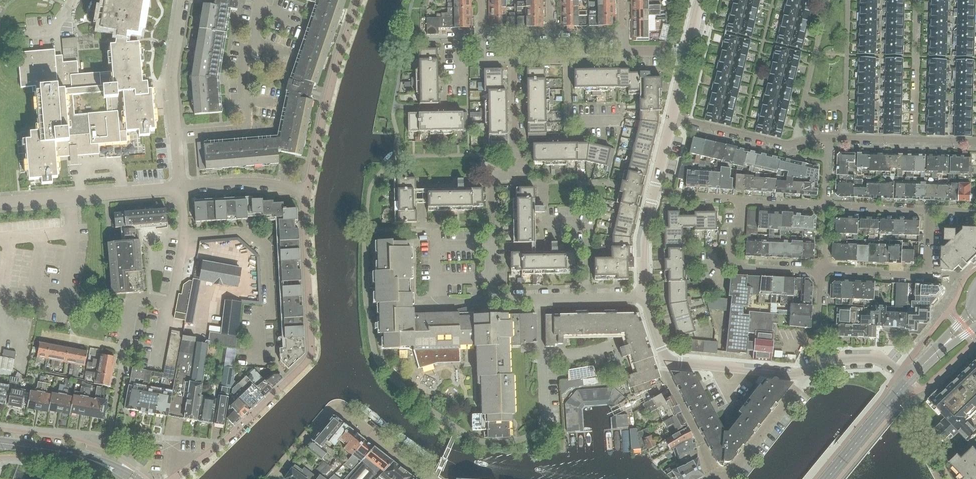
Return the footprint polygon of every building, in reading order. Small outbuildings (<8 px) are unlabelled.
[(99,30),(112,32),(117,33),(116,38),(115,41),(115,45),(126,44),(127,42),(127,40),(128,34),(138,36),(143,6),(144,0),(104,0),(99,30)] [(192,83),(193,98),(196,98),(197,106),(194,107),(194,115),(219,113),(222,113),(222,111),(222,110),(222,107),(222,106),(221,104),(221,96),(221,94),(219,78),(222,63),(222,61),(223,53),(224,51),(226,39),(226,37),(230,13),(230,10),(237,11),(238,3),(237,3),(238,0),(210,0),(209,6),(203,5),(202,13),(205,13),(203,22),(200,21),(199,29),(202,30),(201,33),(198,33),(196,48),(199,49),(198,57),(195,57),(192,72),(195,72),(195,82),(192,83)] [(197,143),(200,170),(214,169),(214,166),(222,165),(222,168),(238,167),(238,164),(246,163),(246,166),(262,165),(261,162),(270,161),(270,164),(278,164),(277,152),(277,149),(281,150),(281,152),(295,155),(301,156),(303,148),(300,147),(301,139),(304,140),(307,124),(305,124),(306,116),(309,116),(312,101),(309,100),(314,84),(317,85),(322,70),(319,69),(321,61),(324,62),(329,48),(326,47),(329,39),(332,40),(337,25),(334,24),(337,16),(340,17),(342,9),(340,8),(341,5),(344,5),(345,0),(305,0),(307,1),(308,1),(314,3),(315,3),(314,7),(289,80),(288,80),(285,91),(286,92),(282,111),(277,136),(209,142),(206,142),(204,142),(197,143)] [(506,8),(505,0),(489,0),(489,8),(506,8)] [(649,5),(649,0),(632,1),(632,10),(661,10),(661,5),(649,5)] [(740,0),(733,0),(733,2),(731,9),(743,12),(746,1),(740,0)] [(785,10),(796,13),(799,3),(788,0),(787,0),(785,10)] [(872,0),(860,0),(860,10),(877,11),(877,4),(877,0),(872,0)] [(904,12),(905,1),(887,0),(887,8),(887,11),(904,12)] [(759,8),(760,5),(748,2),(745,12),(757,15),(759,8)] [(948,2),(931,2),(930,12),(948,13),(948,2)] [(975,3),(958,2),(958,9),(958,13),(975,13),(975,3)] [(801,3),(798,14),(810,16),(813,6),(801,3)] [(561,7),(561,16),(578,16),(578,11),(586,11),(586,6),(561,7)] [(588,16),(614,15),(614,6),(597,6),(597,11),(588,11),(588,16)] [(526,7),(526,17),(542,16),(542,7),(526,7)] [(441,14),(441,18),(471,18),(471,8),(447,8),(447,13),(441,14)] [(489,18),(506,17),(506,8),(489,8),(489,18)] [(743,12),(731,9),(730,17),(729,17),(729,20),(741,23),(743,12)] [(661,10),(632,10),(632,20),(649,20),(649,15),(661,15),(661,10)] [(785,10),(782,21),(794,24),(796,13),(785,10)] [(877,11),(860,10),(859,21),(877,22),(877,14),(877,11)] [(904,22),(904,12),(887,11),(887,18),(887,22),(904,22)] [(745,12),(743,23),(755,26),(755,23),(757,15),(745,12)] [(948,13),(930,12),(930,23),(948,24),(948,16),(948,13)] [(975,13),(958,13),(958,17),(958,24),(975,24),(975,13)] [(810,16),(798,14),(796,24),(808,27),(810,16)] [(588,16),(589,26),(613,26),(613,23),(614,23),(614,15),(588,16)] [(517,27),(523,27),(523,24),(526,24),(526,27),(542,27),(542,24),(543,24),(542,16),(526,17),(517,17),(517,27)] [(574,26),(586,26),(586,16),(578,16),(561,16),(561,24),(562,24),(562,26),(567,26),(574,26)] [(489,18),(489,25),(490,25),(490,27),(515,27),(515,17),(510,17),(506,17),(489,18)] [(471,18),(441,18),(437,18),(427,18),(427,35),(439,34),(439,28),(457,28),(466,28),(471,28),(471,26),(472,25),(472,22),(471,21),(471,18)] [(634,30),(634,41),(649,41),(649,25),(649,20),(632,20),(633,28),(633,30),(634,30)] [(726,31),(738,34),(741,23),(729,20),(728,23),(726,30),(726,31)] [(782,21),(780,32),(791,34),(794,24),(782,21)] [(877,22),(859,21),(859,32),(877,32),(877,25),(877,22)] [(887,33),(904,33),(904,22),(887,22),(887,29),(887,33)] [(743,23),(740,34),(752,37),(754,29),(755,26),(743,23)] [(948,24),(930,23),(930,34),(947,34),(947,27),(948,24)] [(805,38),(808,27),(796,24),(793,35),(805,38)] [(957,34),(975,35),(975,24),(958,24),(957,31),(957,34)] [(777,43),(789,45),(791,34),(780,32),(777,43)] [(859,43),(876,43),(877,32),(859,32),(859,43)] [(886,40),(886,43),(904,44),(904,33),(887,33),(886,40)] [(930,34),(930,45),(947,45),(947,38),(947,34),(930,34)] [(975,35),(957,34),(957,42),(957,45),(974,46),(975,35)] [(735,48),(737,37),(725,35),(724,42),(723,42),(723,45),(735,48)] [(793,35),(791,46),(802,49),(805,38),(793,35)] [(76,38),(73,38),(62,39),(64,59),(78,57),(77,51),(76,38)] [(751,41),(739,38),(737,49),(749,52),(749,48),(751,41)] [(153,111),(153,109),(151,89),(148,89),(147,83),(142,83),(139,43),(126,44),(115,45),(110,45),(112,72),(78,74),(77,61),(68,62),(56,63),(54,50),(43,51),(18,53),(20,80),(21,88),(32,87),(32,92),(36,92),(37,111),(39,131),(30,132),(30,139),(25,140),(28,172),(28,180),(35,180),(41,179),(41,184),(43,184),(52,183),(52,178),(57,178),(56,158),(67,157),(85,155),(92,155),(99,154),(99,144),(104,144),(117,143),(127,142),(126,132),(138,131),(139,136),(142,136),(150,135),(149,130),(155,130),(154,116),(153,111)] [(876,43),(859,43),(859,54),(876,54),(876,43)] [(903,55),(904,44),(886,43),(886,44),(886,55),(903,55)] [(419,93),(419,104),(438,104),(437,49),(437,44),(419,45),(419,49),(418,49),(419,71),(415,71),(415,78),(411,78),(411,86),(415,86),(416,93),(419,93)] [(732,59),(735,48),(723,45),(722,49),(720,56),(732,59)] [(930,45),(929,56),(947,56),(947,49),(947,45),(930,45)] [(974,46),(957,45),(957,52),(957,56),(974,57),(974,46)] [(785,61),(788,49),(776,46),(773,58),(785,61)] [(749,52),(737,49),(734,59),(746,62),(748,55),(749,52)] [(802,52),(790,50),(787,61),(799,63),(802,52)] [(730,70),(732,59),(720,56),(719,64),(718,64),(718,67),(730,70)] [(785,61),(773,58),(771,69),(783,72),(785,61)] [(858,58),(858,69),(876,69),(876,62),(876,58),(858,58)] [(903,70),(903,59),(886,58),(886,66),(886,69),(903,70)] [(746,62),(734,59),(732,70),(744,73),(744,70),(746,62)] [(947,60),(929,60),(929,71),(946,71),(947,64),(947,60)] [(974,72),(974,61),(957,60),(957,68),(956,71),(974,72)] [(799,63),(787,61),(785,71),(796,74),(799,63)] [(727,80),(730,70),(718,67),(717,70),(715,77),(727,80)] [(528,134),(528,138),(546,138),(546,134),(545,112),(549,112),(549,105),(553,105),(553,97),(549,97),(549,90),(545,90),(545,68),(526,69),(527,134),(528,134)] [(488,145),(507,145),(506,90),(502,90),(502,69),(484,69),(484,92),(488,92),(488,102),(484,102),(484,109),(480,109),(480,117),(484,117),(485,124),(488,124),(488,145)] [(618,69),(574,70),(574,89),(583,88),(585,88),(585,91),(585,92),(592,92),(592,96),(600,96),(600,92),(607,92),(607,90),(607,88),(610,88),(618,88),(618,69)] [(629,69),(618,69),(618,88),(628,88),(628,95),(639,95),(639,111),(658,111),(661,111),(661,78),(649,78),(649,72),(639,73),(629,73),(629,69)] [(783,72),(771,69),(768,80),(780,83),(783,72)] [(875,80),(876,69),(858,69),(858,80),(875,80)] [(903,70),(886,69),(885,76),(885,80),(903,81),(903,70)] [(744,73),(732,70),(729,81),(741,83),(743,76),(744,73)] [(796,74),(785,71),(782,83),(794,86),(796,74)] [(946,75),(946,71),(929,71),(929,81),(946,82),(946,75)] [(974,83),(974,72),(956,71),(956,79),(956,82),(974,83)] [(727,80),(715,77),(714,85),(713,85),(713,88),(725,91),(727,80)] [(780,83),(768,80),(766,90),(778,92),(780,83)] [(875,80),(858,80),(858,90),(875,91),(875,83),(875,80)] [(902,91),(903,81),(885,80),(885,87),(885,91),(902,91)] [(741,83),(729,81),(727,91),(739,94),(739,91),(741,83)] [(929,81),(928,92),(946,93),(946,82),(929,81)] [(956,89),(956,93),(973,93),(974,83),(956,82),(956,89)] [(794,86),(782,83),(780,93),(791,96),(794,86)] [(725,91),(713,88),(712,91),(710,99),(722,101),(725,91)] [(778,92),(766,90),(763,100),(775,103),(778,92)] [(858,90),(857,101),(875,101),(875,94),(875,91),(858,90)] [(727,91),(724,101),(736,104),(738,97),(739,94),(727,91)] [(885,98),(885,102),(902,102),(902,91),(885,91),(885,98)] [(946,103),(946,93),(928,92),(928,103),(946,103)] [(791,96),(780,93),(777,104),(789,107),(791,96)] [(973,104),(973,93),(956,93),(956,104),(973,104)] [(722,101),(710,99),(709,106),(708,106),(708,109),(720,111),(722,101)] [(775,103),(763,100),(761,111),(773,114),(775,103)] [(736,104),(724,101),(722,113),(734,115),(734,112),(736,104)] [(875,112),(875,101),(857,101),(857,112),(875,112)] [(902,113),(902,102),(885,102),(885,109),(885,112),(902,113)] [(946,107),(946,103),(928,103),(928,114),(945,114),(946,107)] [(777,104),(774,115),(786,117),(789,107),(777,104)] [(955,114),(973,115),(973,104),(956,104),(955,111),(955,114)] [(707,112),(705,120),(717,123),(720,111),(708,109),(707,112)] [(658,111),(639,111),(639,121),(658,123),(658,111)] [(761,111),(758,122),(770,124),(773,114),(761,111)] [(463,131),(467,131),(467,113),(462,113),(462,112),(407,113),(408,132),(429,131),(429,135),(436,135),(436,139),(445,139),(445,135),(452,135),(452,131),(463,131)] [(857,112),(857,122),(874,123),(874,115),(875,112),(857,112)] [(884,120),(884,123),(902,124),(902,113),(885,112),(884,120)] [(733,118),(734,115),(722,113),(719,123),(731,126),(733,118)] [(928,114),(928,124),(945,125),(945,118),(945,114),(928,114)] [(955,125),(972,126),(973,115),(955,114),(955,125)] [(786,117),(774,115),(772,125),(784,128),(786,117)] [(639,121),(637,130),(655,134),(658,123),(639,121)] [(770,124),(758,122),(756,132),(768,135),(770,124)] [(874,127),(874,123),(857,122),(857,134),(874,134),(874,127)] [(902,124),(884,123),(884,130),(884,134),(901,135),(902,124)] [(928,124),(927,135),(945,136),(945,128),(945,125),(928,124)] [(784,128),(772,125),(770,135),(781,138),(784,128)] [(972,126),(955,125),(955,136),(972,137),(972,126)] [(637,130),(635,140),(653,145),(655,134),(637,130)] [(694,154),(694,155),(700,156),(703,145),(704,140),(693,138),(689,153),(694,154)] [(635,140),(632,151),(650,155),(653,145),(635,140)] [(700,156),(706,158),(711,159),(713,148),(715,143),(704,140),(703,145),(700,156)] [(606,166),(610,167),(614,149),(610,148),(588,143),(532,144),(533,162),(544,162),(544,166),(551,166),(551,170),(559,170),(559,165),(566,165),(566,162),(586,161),(606,166)] [(711,159),(717,160),(721,161),(724,150),(725,145),(715,143),(713,148),(711,159)] [(724,150),(721,161),(721,162),(732,165),(735,153),(736,148),(725,145),(724,150)] [(743,166),(745,155),(747,150),(736,148),(735,153),(732,165),(742,168),(743,166)] [(747,150),(745,155),(743,166),(755,169),(758,153),(747,150)] [(632,151),(630,161),(648,166),(650,155),(632,151)] [(758,153),(755,169),(765,171),(768,156),(758,153)] [(858,154),(856,154),(840,153),(838,155),(838,156),(838,162),(849,163),(849,168),(851,168),(851,170),(857,171),(857,168),(858,158),(858,154)] [(857,171),(857,176),(862,176),(862,175),(862,169),(867,169),(867,172),(869,172),(870,154),(862,154),(862,153),(858,153),(858,154),(858,158),(857,168),(857,171)] [(870,154),(869,172),(876,172),(876,176),(880,176),(881,172),(881,154),(870,154)] [(891,173),(892,155),(881,154),(881,172),(885,172),(885,174),(884,174),(884,176),(890,176),(891,176),(891,174),(891,173)] [(895,177),(897,177),(902,177),(903,172),(903,155),(903,154),(899,154),(899,155),(892,155),(891,173),(891,174),(895,174),(895,177)] [(915,155),(903,155),(903,172),(907,172),(906,177),(910,177),(914,177),(914,172),(915,155)] [(925,172),(925,160),(926,155),(915,155),(914,172),(925,172)] [(925,172),(925,174),(928,174),(937,174),(937,156),(926,155),(925,160),(925,172)] [(765,171),(776,174),(778,163),(780,158),(768,156),(765,171)] [(937,156),(937,174),(937,178),(938,178),(942,179),(943,175),(946,175),(949,175),(949,156),(937,156)] [(949,179),(953,179),(954,179),(954,175),(958,175),(960,175),(961,156),(949,156),(949,175),(948,179),(949,179)] [(960,175),(958,175),(958,179),(960,179),(971,179),(971,174),(973,172),(973,169),(971,167),(972,157),(968,157),(963,156),(961,156),(960,175)] [(790,161),(780,158),(778,163),(776,174),(776,176),(782,176),(783,172),(787,172),(786,177),(792,178),(793,178),(795,169),(789,168),(790,161)] [(630,161),(627,171),(642,175),(642,176),(645,177),(648,166),(630,161)] [(687,162),(681,161),(677,178),(686,180),(685,187),(696,188),(698,170),(692,170),(693,164),(689,163),(687,162)] [(793,178),(796,178),(796,179),(803,181),(803,180),(807,165),(790,161),(789,168),(795,169),(793,178)] [(837,175),(855,176),(857,176),(857,171),(851,170),(851,168),(849,168),(849,163),(838,162),(837,175)] [(706,166),(699,165),(698,170),(696,188),(707,188),(709,171),(703,170),(703,169),(706,169),(706,166)] [(807,165),(803,180),(803,181),(810,181),(810,184),(817,184),(817,167),(813,166),(807,165)] [(709,171),(707,188),(718,189),(719,184),(720,168),(709,166),(709,171)] [(732,185),(732,179),(730,179),(730,169),(720,168),(719,184),(718,189),(731,190),(732,185)] [(619,191),(616,203),(620,204),(635,207),(635,206),(638,207),(640,198),(640,196),(641,192),(642,187),(645,177),(642,176),(642,175),(627,171),(624,170),(621,182),(620,186),(619,191)] [(744,176),(735,175),(735,185),(734,190),(743,191),(744,176)] [(836,194),(838,197),(854,197),(855,185),(855,176),(837,175),(837,181),(836,194)] [(863,175),(862,175),(862,176),(857,176),(855,176),(855,185),(854,197),(867,198),(868,186),(863,186),(863,175)] [(753,178),(753,177),(744,176),(743,191),(752,191),(753,178)] [(775,181),(775,188),(774,193),(785,194),(786,187),(792,188),(792,178),(786,177),(782,176),(781,176),(781,181),(775,181)] [(878,198),(880,198),(881,182),(878,182),(871,182),(872,176),(868,176),(868,186),(867,198),(872,198),(874,199),(876,199),(878,198)] [(885,182),(881,182),(880,198),(886,198),(887,200),(890,200),(892,199),(894,199),(894,194),(894,183),(894,182),(894,177),(891,176),(890,176),(890,180),(892,180),(892,183),(885,182)] [(915,199),(916,182),(913,182),(910,182),(910,177),(906,177),(905,177),(905,182),(904,199),(915,199)] [(415,178),(393,179),(393,190),(394,201),(394,212),(394,223),(412,223),(416,223),(416,211),(416,205),(416,204),(416,203),(416,200),(416,193),(416,190),(415,190),(415,178)] [(755,178),(753,178),(752,191),(764,192),(765,179),(755,178)] [(796,178),(793,178),(792,178),(792,188),(786,187),(785,194),(802,195),(802,183),(803,181),(796,179),(796,178)] [(927,183),(926,200),(937,200),(938,178),(937,178),(935,178),(935,183),(927,183)] [(942,179),(938,178),(937,200),(948,201),(949,183),(943,183),(943,179),(942,179)] [(457,189),(427,189),(427,203),(427,205),(427,212),(472,211),(472,207),(482,207),(482,189),(471,189),(469,189),(469,185),(466,185),(466,182),(463,182),(463,179),(457,179),(457,189)] [(775,180),(765,179),(764,192),(774,193),(775,188),(775,181),(775,180)] [(954,179),(953,179),(949,179),(949,183),(948,201),(959,201),(960,184),(954,184),(954,179)] [(960,179),(960,184),(959,201),(971,202),(971,200),(972,199),(972,195),(971,194),(971,179),(960,179)] [(810,181),(803,181),(802,183),(802,195),(816,196),(817,184),(810,184),(810,181)] [(904,199),(905,182),(898,182),(894,182),(894,183),(894,194),(894,199),(904,199)] [(926,200),(927,183),(918,182),(916,182),(915,199),(926,200)] [(535,243),(535,227),(534,213),(544,213),(544,207),(541,207),(541,204),(538,204),(538,201),(534,201),(534,188),(516,188),(516,199),(512,199),(513,243),(535,243)] [(427,203),(427,189),(422,189),(415,190),(416,190),(416,193),(416,200),(416,203),(422,203),(427,203)] [(196,200),(194,200),(194,202),(194,203),(195,222),(241,220),(247,219),(247,217),(249,217),(249,200),(248,197),(246,197),(240,198),(197,200),(196,200)] [(251,197),(248,197),(249,200),(249,217),(259,217),(259,219),(270,218),(270,221),(275,220),(279,283),(279,285),(301,283),(301,281),(296,208),(286,209),(285,208),(283,208),(283,203),(277,203),(274,203),(273,204),(272,201),(266,201),(264,202),(263,202),(262,199),(256,200),(253,200),(253,197),(251,197)] [(620,204),(617,214),(635,218),(638,207),(635,206),(635,207),(620,204)] [(667,212),(667,227),(667,228),(679,227),(679,216),(679,212),(678,207),(667,207),(667,212)] [(119,242),(108,243),(112,295),(116,294),(126,294),(143,292),(141,269),(139,240),(138,240),(138,229),(156,227),(167,226),(167,224),(166,209),(156,210),(156,208),(134,210),(134,212),(114,214),(115,228),(118,228),(119,242)] [(711,212),(705,212),(705,230),(716,230),(716,212),(712,212),(712,211),(711,211),(711,212)] [(697,212),(694,212),(694,216),(694,227),(694,231),(705,230),(705,212),(698,212),(697,212)] [(757,224),(757,229),(758,229),(769,229),(770,212),(758,212),(757,218),(757,224)] [(770,212),(769,229),(768,235),(773,235),(773,230),(780,230),(781,213),(770,212)] [(780,236),(785,236),(785,231),(789,231),(791,231),(792,214),(781,213),(780,230),(780,236)] [(617,214),(615,224),(633,229),(635,218),(617,214)] [(792,214),(791,231),(802,232),(803,215),(792,214)] [(808,237),(814,238),(815,218),(813,215),(803,215),(802,232),(802,237),(808,237)] [(694,216),(679,216),(679,227),(682,227),(682,228),(686,228),(690,227),(694,227),(694,216)] [(834,234),(841,234),(841,239),(846,240),(846,234),(847,217),(835,217),(834,234)] [(847,217),(846,234),(854,235),(853,240),(858,240),(858,235),(859,235),(859,232),(858,232),(859,217),(847,217)] [(869,236),(870,218),(859,217),(858,232),(859,232),(863,232),(863,236),(869,236)] [(884,235),(893,235),(894,235),(894,219),(893,219),(891,217),(888,217),(887,219),(881,218),(880,230),(880,240),(884,240),(884,235)] [(880,230),(881,218),(870,218),(869,236),(875,236),(875,230),(880,230)] [(893,235),(892,241),(899,241),(899,235),(906,235),(907,219),(905,219),(904,218),(901,218),(899,219),(894,219),(894,235),(893,235)] [(923,242),(923,235),(919,234),(920,220),(918,220),(917,218),(914,218),(912,219),(907,219),(906,235),(914,235),(918,236),(918,242),(923,242)] [(611,224),(609,228),(614,229),(612,236),(631,238),(633,229),(615,224),(611,223),(611,224)] [(664,237),(664,238),(682,238),(682,228),(682,227),(679,227),(667,228),(667,227),(664,227),(664,237)] [(953,271),(958,266),(962,270),(975,258),(975,229),(964,228),(963,231),(965,234),(959,240),(956,237),(956,231),(946,230),(945,240),(952,241),(955,244),(948,250),(946,247),(945,248),(942,248),(942,270),(953,271)] [(751,234),(746,234),(745,256),(757,257),(757,240),(750,239),(751,234)] [(773,241),(773,235),(768,235),(768,240),(767,257),(779,258),(779,241),(773,241)] [(612,243),(608,243),(608,247),(610,247),(631,247),(631,238),(612,236),(612,243)] [(789,258),(790,241),(785,241),(785,236),(780,236),(779,241),(779,258),(789,258)] [(791,241),(790,241),(789,258),(801,259),(801,254),(802,242),(801,242),(796,242),(796,236),(791,236),(791,241)] [(814,242),(814,240),(814,238),(808,237),(802,237),(801,242),(802,242),(801,254),(801,259),(813,259),(814,242)] [(682,238),(664,238),(664,239),(664,249),(682,248),(682,238)] [(762,240),(757,240),(757,257),(767,257),(768,240),(762,240)] [(378,272),(374,272),(375,304),(379,304),(380,334),(398,333),(397,315),(413,314),(413,309),(411,309),(410,294),(407,294),(407,280),(410,280),(409,248),(406,248),(406,243),(392,243),(392,241),(377,242),(378,272)] [(914,250),(908,250),(909,245),(909,243),(903,243),(903,241),(903,246),(902,258),(902,263),(914,264),(914,258),(918,258),(918,246),(914,246),(914,250)] [(557,242),(552,242),(551,242),(551,252),(510,253),(510,272),(522,271),(522,275),(566,274),(566,270),(576,270),(576,252),(562,252),(562,248),(560,248),(560,245),(557,245),(557,242)] [(835,260),(846,261),(847,243),(842,243),(834,242),(833,258),(835,260)] [(858,244),(854,244),(847,243),(846,261),(857,261),(858,244)] [(858,244),(857,261),(868,262),(869,245),(864,244),(858,244)] [(869,245),(868,262),(878,262),(879,245),(869,245)] [(889,258),(889,246),(887,245),(886,245),(879,245),(878,262),(889,263),(889,258)] [(889,246),(889,258),(889,263),(902,263),(902,258),(903,246),(889,246)] [(611,258),(594,258),(594,281),(628,280),(627,268),(633,268),(633,258),(633,247),(631,247),(610,247),(611,258)] [(664,249),(664,261),(664,265),(664,270),(664,282),(668,282),(686,282),(686,281),(686,270),(686,265),(686,260),(686,248),(682,248),(664,249)] [(240,269),(203,263),(200,280),(200,281),(202,281),(213,284),(213,285),(222,286),(223,285),(236,288),(240,269)] [(747,276),(731,275),(730,277),(728,297),(731,297),(726,352),(746,354),(746,350),(754,350),(753,360),(770,362),(773,333),(772,333),(773,330),(772,330),(773,324),(778,324),(778,314),(776,314),(758,312),(749,312),(748,315),(742,315),(742,310),(743,307),(747,307),(748,299),(749,295),(750,295),(750,296),(752,296),(756,296),(758,296),(759,296),(759,294),(760,282),(761,277),(751,276),(747,276)] [(759,296),(758,303),(764,303),(765,295),(771,295),(771,277),(761,277),(760,282),(759,294),(759,296)] [(780,296),(782,296),(783,278),(771,277),(771,295),(770,303),(776,303),(776,296),(780,296)] [(793,297),(794,283),(794,278),(783,278),(782,296),(780,296),(780,304),(787,304),(787,296),(793,297)] [(800,305),(806,305),(811,305),(812,284),(812,283),(808,279),(796,278),(796,283),(795,291),(799,291),(801,291),(801,298),(800,305)] [(185,321),(184,323),(193,325),(202,281),(200,281),(200,280),(193,279),(192,281),(192,282),(189,296),(188,302),(187,308),(186,315),(185,321)] [(189,280),(183,285),(181,294),(189,296),(192,282),(192,281),(189,280)] [(836,299),(836,304),(842,305),(842,299),(843,281),(837,280),(832,285),(831,299),(836,299)] [(853,306),(853,300),(854,281),(843,281),(842,299),(850,300),(850,303),(849,303),(849,306),(853,306)] [(854,281),(853,300),(864,300),(864,282),(854,281)] [(686,282),(668,282),(668,293),(686,292),(686,282)] [(864,282),(864,300),(874,301),(874,297),(875,292),(875,287),(875,283),(875,282),(864,282)] [(283,348),(279,349),(280,361),(288,369),(299,359),(298,349),(304,348),(301,286),(301,283),(279,285),(279,287),(283,348)] [(884,327),(884,330),(885,331),(886,332),(888,332),(889,332),(900,333),(902,333),(903,332),(905,332),(907,331),(907,329),(907,314),(908,309),(908,302),(909,285),(897,284),(896,308),(895,314),(884,313),(884,327)] [(943,292),(940,285),(916,284),(916,297),(937,297),(943,292)] [(686,292),(668,293),(668,304),(691,301),(690,297),(686,297),(686,292)] [(188,302),(189,296),(181,294),(178,293),(177,300),(188,302)] [(716,310),(718,298),(708,297),(707,305),(708,309),(716,310)] [(933,306),(938,300),(937,297),(916,297),(915,302),(912,302),(911,309),(914,309),(920,309),(931,309),(931,305),(933,305),(933,306)] [(718,298),(716,310),(726,311),(727,299),(718,298)] [(176,306),(187,308),(188,302),(177,300),(176,306)] [(207,344),(208,344),(236,348),(237,337),(238,337),(242,302),(225,300),(220,333),(210,332),(207,344)] [(691,301),(668,304),(669,307),(671,315),(671,316),(687,311),(689,311),(688,306),(691,305),(691,301)] [(810,317),(811,305),(806,305),(800,305),(790,304),(790,311),(776,310),(776,314),(778,314),(790,315),(810,317)] [(186,315),(187,308),(176,306),(175,313),(186,315)] [(884,327),(884,313),(895,314),(896,308),(877,306),(877,312),(877,327),(884,327)] [(838,308),(837,324),(842,325),(854,325),(856,325),(857,308),(852,307),(850,309),(838,308)] [(862,311),(862,308),(857,308),(856,325),(854,325),(853,337),(864,337),(864,338),(865,339),(867,339),(869,338),(870,326),(862,326),(862,317),(863,311),(862,311)] [(911,309),(908,309),(907,314),(907,329),(910,330),(910,333),(920,334),(930,322),(930,321),(931,309),(920,309),(919,314),(914,314),(914,309),(911,309)] [(687,311),(671,316),(671,317),(672,317),(674,326),(692,321),(689,311),(687,311)] [(869,338),(876,338),(877,327),(877,312),(871,312),(871,317),(862,317),(862,326),(870,326),(869,338)] [(185,321),(186,315),(175,313),(174,319),(185,321)] [(398,333),(380,334),(383,334),(384,349),(399,349),(399,347),(413,346),(413,350),(414,350),(419,368),(418,368),(418,369),(437,363),(460,362),(459,348),(460,348),(460,345),(474,345),(474,347),(476,347),(477,377),(480,377),(482,414),(478,414),(478,430),(478,431),(484,430),(484,437),(484,438),(492,438),(497,437),(511,437),(510,415),(513,414),(512,375),(509,375),(508,352),(508,348),(508,346),(521,345),(521,343),(536,343),(535,313),(507,314),(498,314),(489,314),(489,315),(486,315),(473,315),(473,314),(458,314),(441,315),(436,315),(436,314),(417,314),(413,314),(397,315),(398,333)] [(546,315),(545,315),(545,347),(554,347),(554,344),(558,344),(563,344),(562,339),(562,338),(558,338),(558,335),(620,335),(620,333),(624,333),(624,313),(616,314),(610,314),(604,314),(588,314),(582,314),(575,314),(559,315),(559,318),(554,318),(554,315),(546,315)] [(624,346),(619,348),(622,358),(627,356),(630,355),(636,373),(633,374),(628,375),(629,379),(627,380),(629,387),(630,388),(632,387),(634,394),(651,388),(649,381),(660,378),(658,370),(655,371),(653,366),(656,365),(650,348),(648,349),(644,338),(647,337),(641,321),(638,322),(636,316),(633,316),(633,313),(624,313),(624,333),(626,340),(625,341),(627,346),(624,346)] [(789,321),(789,326),(810,328),(810,317),(790,315),(789,321)] [(692,321),(674,326),(677,337),(695,332),(692,321)] [(837,324),(830,324),(829,336),(832,336),(853,337),(854,325),(842,325),(837,324)] [(183,332),(180,332),(171,330),(170,336),(182,339),(183,336),(183,332)] [(171,417),(173,418),(173,417),(179,417),(179,418),(179,419),(180,418),(184,419),(185,414),(190,382),(191,382),(196,346),(196,342),(195,342),(196,338),(183,336),(182,337),(182,339),(177,363),(177,368),(176,370),(175,378),(174,380),(172,393),(169,411),(168,416),(172,417),(171,417)] [(689,351),(696,352),(697,340),(690,339),(689,351)] [(697,340),(696,352),(703,353),(704,341),(697,340)] [(704,341),(703,353),(710,353),(711,341),(704,341)] [(716,354),(717,350),(718,342),(711,341),(710,353),(716,354)] [(40,342),(39,347),(36,363),(40,364),(41,358),(46,359),(49,344),(43,342),(42,343),(40,343),(40,342)] [(208,344),(207,344),(196,342),(196,346),(191,382),(203,384),(208,344)] [(49,344),(46,359),(52,360),(51,366),(52,366),(55,366),(59,345),(58,346),(56,346),(56,345),(49,344)] [(59,345),(55,366),(58,367),(59,367),(60,362),(65,363),(68,347),(62,346),(61,347),(59,346),(59,345)] [(68,347),(65,363),(71,364),(69,374),(73,375),(73,370),(74,370),(78,349),(77,350),(75,350),(75,349),(68,347)] [(84,367),(87,356),(87,351),(80,350),(80,351),(78,350),(78,349),(74,370),(73,370),(73,375),(72,376),(77,377),(79,366),(84,367)] [(12,370),(16,352),(3,350),(2,358),(0,358),(0,368),(12,370)] [(92,363),(113,367),(112,366),(113,364),(114,364),(115,358),(114,358),(114,357),(100,354),(99,360),(93,359),(92,363)] [(177,368),(177,363),(178,362),(166,359),(165,366),(177,368)] [(87,362),(87,366),(97,368),(96,373),(111,376),(112,376),(113,370),(112,369),(112,367),(113,367),(92,363),(87,362)] [(925,402),(926,402),(938,415),(941,412),(946,418),(933,430),(938,435),(939,435),(942,438),(941,438),(946,444),(959,431),(969,442),(975,435),(975,430),(971,425),(970,424),(970,425),(969,423),(969,422),(968,422),(967,422),(975,413),(975,362),(963,374),(963,375),(960,378),(960,377),(942,394),(938,390),(928,399),(925,402)] [(163,373),(163,376),(162,378),(174,380),(175,378),(176,370),(177,368),(165,366),(163,373)] [(582,379),(582,378),(596,376),(594,370),(593,366),(568,370),(568,380),(560,381),(561,396),(569,388),(583,386),(583,385),(598,383),(597,377),(582,379)] [(130,381),(125,408),(128,409),(128,410),(137,411),(138,411),(142,388),(134,386),(135,379),(143,380),(145,370),(139,369),(132,367),(132,372),(131,372),(132,372),(131,377),(130,381)] [(233,368),(224,367),(221,387),(230,388),(233,368)] [(246,377),(264,396),(272,388),(262,378),(254,369),(246,377)] [(143,380),(143,382),(149,383),(151,371),(145,370),(143,380)] [(86,371),(85,376),(87,376),(93,377),(95,378),(94,384),(102,385),(104,386),(109,387),(109,386),(110,386),(111,379),(110,379),(111,376),(96,373),(86,371)] [(282,378),(280,374),(280,373),(273,373),(272,374),(269,371),(262,378),(272,388),(279,382),(279,381),(281,379),(282,379),(282,378)] [(683,397),(701,388),(694,374),(669,371),(683,397)] [(264,396),(246,377),(238,384),(257,403),(264,396)] [(10,378),(9,383),(9,386),(8,393),(11,393),(8,405),(10,405),(12,405),(12,406),(14,406),(13,407),(20,408),(20,407),(21,407),(22,402),(24,390),(17,389),(19,379),(10,378)] [(70,414),(74,395),(74,394),(68,393),(70,379),(65,378),(65,382),(59,413),(60,413),(60,412),(62,412),(62,413),(70,415),(70,414)] [(38,410),(38,409),(43,383),(39,382),(38,382),(36,392),(30,391),(27,407),(28,407),(27,408),(35,410),(35,409),(38,409),(37,410),(38,410)] [(52,393),(52,395),(49,411),(50,412),(50,411),(56,412),(56,411),(59,412),(59,413),(65,382),(64,385),(60,384),(59,390),(58,390),(58,394),(52,393)] [(196,421),(197,421),(203,384),(191,382),(190,382),(184,419),(194,421),(194,420),(196,421)] [(744,403),(764,419),(785,392),(777,385),(773,390),(773,389),(769,386),(764,382),(761,387),(759,385),(744,403)] [(48,411),(49,411),(52,395),(46,394),(47,390),(48,384),(43,383),(38,409),(41,410),(41,411),(48,412),(48,411)] [(79,396),(74,395),(70,414),(71,414),(71,413),(78,414),(78,413),(81,414),(81,415),(87,384),(82,383),(79,396)] [(9,386),(0,384),(0,403),(5,405),(8,393),(9,386)] [(91,385),(87,384),(81,415),(81,414),(84,414),(84,415),(91,417),(91,416),(92,416),(95,399),(90,398),(90,394),(91,385)] [(212,423),(218,385),(212,384),(210,398),(203,397),(200,416),(199,421),(212,423)] [(257,403),(238,384),(233,389),(232,389),(231,393),(238,399),(249,411),(249,410),(252,408),(251,406),(252,404),(254,406),(257,403)] [(100,396),(102,387),(97,387),(95,399),(92,416),(95,416),(95,417),(104,419),(107,402),(106,402),(100,400),(101,396),(100,396)] [(229,395),(230,388),(221,387),(220,387),(219,393),(229,395)] [(159,391),(142,388),(138,411),(155,414),(159,391)] [(610,409),(615,406),(626,400),(613,388),(577,391),(565,404),(567,432),(584,431),(582,410),(585,407),(607,406),(610,409)] [(701,388),(683,397),(694,419),(712,409),(701,388)] [(164,415),(168,416),(169,411),(172,393),(159,391),(155,414),(164,416),(164,415)] [(660,394),(643,404),(648,414),(657,409),(659,413),(658,414),(663,422),(664,422),(680,413),(677,406),(672,397),(664,400),(660,394)] [(225,420),(228,397),(219,396),(215,419),(214,424),(218,424),(224,425),(225,420)] [(249,411),(238,399),(230,406),(234,411),(241,418),(249,411)] [(731,427),(747,440),(764,419),(744,403),(737,412),(741,415),(731,427)] [(712,409),(694,419),(705,441),(718,434),(724,431),(722,428),(712,409)] [(234,425),(241,418),(234,411),(227,418),(234,425)] [(680,413),(664,422),(663,422),(670,434),(687,426),(680,413)] [(610,416),(611,429),(628,428),(627,414),(625,415),(614,416),(611,416),(610,416)] [(321,448),(324,445),(327,441),(342,423),(335,417),(332,417),(331,417),(312,440),(321,448)] [(334,447),(340,439),(349,428),(342,423),(327,441),(334,447)] [(656,445),(649,450),(656,446),(662,455),(673,450),(694,439),(688,427),(656,445),(657,445),(656,445)] [(747,440),(731,427),(727,432),(725,432),(724,431),(718,434),(705,441),(717,463),(719,462),(722,462),(722,464),(723,464),(723,462),(726,463),(728,463),(729,462),(730,461),(731,460),(747,440)] [(352,455),(356,451),(365,440),(349,428),(340,439),(347,444),(343,449),(352,455)] [(642,447),(638,436),(636,429),(632,429),(633,448),(633,449),(641,449),(641,451),(644,450),(642,447)] [(649,450),(656,445),(651,435),(644,438),(643,434),(638,436),(642,447),(644,450),(646,449),(648,449),(649,450)] [(675,458),(675,457),(675,456),(696,448),(694,439),(673,450),(674,455),(671,456),(664,459),(666,462),(672,459),(675,458)] [(312,440),(306,448),(310,451),(321,460),(327,453),(332,457),(334,453),(331,451),(324,445),(321,448),(312,440)] [(353,470),(364,458),(373,447),(365,440),(356,451),(352,455),(345,464),(344,464),(353,470)] [(373,447),(364,458),(353,470),(344,478),(377,478),(383,473),(393,462),(373,447)] [(974,447),(962,459),(959,455),(950,463),(965,478),(975,478),(975,449),(974,447)] [(675,456),(675,457),(675,458),(676,459),(678,465),(672,467),(673,470),(692,461),(698,459),(696,448),(675,456)] [(136,455),(133,460),(142,467),(146,462),(136,455)] [(676,478),(697,478),(703,476),(700,470),(698,459),(692,461),(673,470),(672,471),(666,473),(671,478),(674,477),(676,478)] [(320,472),(327,465),(323,462),(316,469),(320,472)] [(412,477),(393,462),(383,473),(377,478),(410,478),(412,477)] [(299,468),(295,465),(285,478),(314,478),(316,477),(304,468),(302,470),(299,468)] [(320,472),(316,477),(314,478),(325,478),(323,478),(330,467),(327,465),(320,472)]
